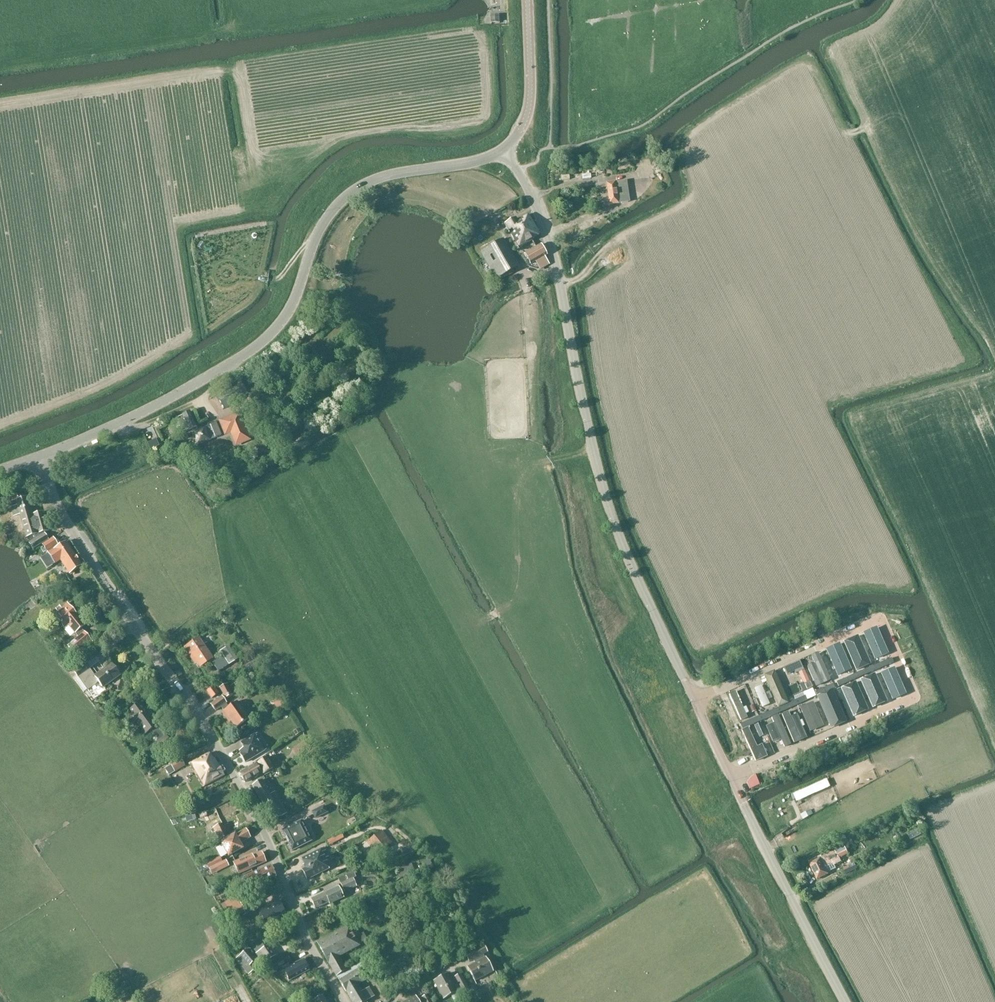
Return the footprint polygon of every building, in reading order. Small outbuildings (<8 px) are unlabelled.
[(499,19),(490,19),(492,19),(492,28),(492,27),(500,26),(499,26),(499,18),(499,19)] [(628,202),(625,181),(607,184),(610,205),(628,202)] [(528,215),(523,218),(517,221),(516,219),(505,225),(519,248),(533,240),(533,239),(539,235),(528,215)] [(504,240),(481,253),(497,280),(519,268),(504,240)] [(530,265),(535,262),(540,270),(549,264),(545,256),(547,255),(541,245),(524,254),(530,265)] [(223,420),(228,435),(255,425),(248,406),(233,411),(235,416),(223,420)] [(197,426),(190,411),(176,418),(183,433),(197,426)] [(222,436),(217,422),(191,432),(197,446),(211,440),(222,436)] [(33,514),(28,496),(14,501),(16,506),(10,507),(13,517),(19,515),(25,538),(28,537),(29,543),(28,544),(33,550),(49,540),(44,534),(44,533),(50,531),(44,511),(33,514)] [(59,546),(53,538),(42,545),(55,565),(60,561),(69,575),(83,566),(66,541),(59,546)] [(71,607),(69,605),(62,610),(61,609),(53,615),(64,628),(67,625),(78,637),(67,646),(76,657),(93,643),(81,629),(86,625),(80,617),(82,616),(73,606),(71,607)] [(198,640),(186,648),(183,649),(190,660),(192,658),(199,669),(212,660),(198,640)] [(218,672),(235,662),(226,648),(220,652),(223,656),(212,663),(218,672)] [(824,651),(815,653),(818,663),(811,665),(818,685),(833,680),(824,651)] [(893,663),(891,658),(837,682),(839,686),(893,663)] [(85,663),(74,671),(78,677),(74,679),(84,692),(86,690),(87,690),(98,682),(103,688),(121,675),(112,663),(94,675),(85,663)] [(779,668),(762,675),(765,682),(771,680),(780,706),(791,702),(779,668)] [(758,708),(767,706),(766,701),(770,700),(765,678),(750,682),(752,689),(750,689),(756,708),(758,708)] [(802,682),(805,689),(810,687),(807,680),(802,682)] [(233,695),(228,683),(218,688),(224,699),(233,695)] [(835,689),(833,684),(814,692),(816,697),(835,689)] [(219,694),(213,685),(205,691),(211,700),(219,694)] [(276,698),(280,708),(287,705),(283,695),(276,698)] [(229,707),(221,696),(210,705),(215,712),(221,708),(224,711),(221,713),(229,723),(231,722),(236,729),(250,718),(237,701),(229,707)] [(795,701),(797,705),(807,701),(805,696),(795,701)] [(812,730),(820,728),(820,727),(827,725),(818,700),(804,704),(812,730)] [(778,708),(777,708),(779,713),(797,705),(795,701),(789,703),(778,708)] [(145,734),(150,730),(156,726),(140,704),(128,712),(130,714),(122,720),(129,730),(137,724),(145,734)] [(761,721),(779,713),(777,708),(759,716),(761,721)] [(792,709),(786,711),(794,734),(801,732),(804,738),(809,736),(802,714),(795,717),(792,709)] [(742,730),(761,721),(759,716),(740,725),(742,730)] [(157,725),(156,726),(150,730),(159,741),(165,737),(157,725)] [(265,751),(254,734),(240,743),(243,749),(238,751),(240,754),(239,754),(245,764),(265,751)] [(166,736),(165,737),(159,741),(147,749),(153,757),(172,744),(166,736)] [(203,788),(224,776),(215,761),(213,762),(209,755),(190,765),(203,788)] [(274,768),(267,757),(239,773),(246,784),(263,774),(263,775),(274,768)] [(181,759),(172,764),(165,769),(169,776),(175,772),(175,773),(185,767),(181,759)] [(284,817),(283,816),(287,813),(275,791),(271,794),(262,779),(252,786),(273,823),(284,817)] [(813,797),(829,790),(825,781),(809,788),(813,797)] [(803,792),(792,797),(795,803),(806,798),(803,792)] [(792,797),(781,802),(784,808),(795,803),(792,797)] [(781,802),(770,806),(772,811),(773,813),(784,808),(781,802)] [(315,820),(328,813),(324,805),(311,812),(315,820)] [(301,821),(282,831),(292,851),(311,841),(305,828),(307,828),(303,821),(301,822),(301,821)] [(224,826),(223,824),(211,829),(217,842),(229,837),(228,835),(232,833),(228,824),(224,826)] [(220,841),(215,844),(217,848),(222,845),(229,857),(242,850),(239,844),(251,837),(246,830),(221,843),(220,841)] [(366,842),(377,855),(383,851),(391,845),(381,831),(366,842)] [(331,844),(341,840),(338,833),(328,838),(331,844)] [(393,848),(391,845),(383,851),(377,855),(379,859),(394,849),(393,848)] [(321,850),(301,860),(304,865),(303,866),(305,869),(302,871),(307,880),(329,869),(326,862),(327,862),(321,850)] [(266,863),(262,852),(253,856),(252,854),(233,863),(238,875),(266,863)] [(836,852),(821,859),(828,874),(837,870),(835,866),(841,862),(836,852)] [(829,874),(828,874),(821,859),(810,864),(817,880),(829,874)] [(229,866),(226,860),(216,865),(219,872),(229,866)] [(243,877),(240,879),(245,890),(250,888),(276,877),(271,865),(245,876),(243,877)] [(356,877),(353,871),(339,878),(341,883),(340,884),(344,893),(357,887),(353,879),(356,877)] [(344,898),(339,886),(310,899),(315,910),(329,904),(329,905),(344,898)] [(238,903),(235,897),(224,903),(231,917),(245,911),(240,902),(238,903)] [(285,913),(280,901),(259,910),(264,922),(285,913)] [(317,945),(337,977),(345,972),(337,958),(358,946),(357,945),(367,940),(363,933),(360,935),(358,930),(351,934),(348,928),(317,945)] [(276,956),(269,945),(256,954),(263,965),(276,956)] [(474,983),(491,973),(485,961),(484,961),(481,957),(486,954),(483,948),(465,958),(469,964),(472,962),(474,965),(467,969),(474,983)] [(247,950),(235,959),(244,970),(249,966),(256,960),(247,950)] [(309,970),(304,960),(290,967),(289,964),(292,963),(288,956),(269,966),(273,973),(283,968),(284,971),(287,977),(287,976),(290,981),(296,978),(295,977),(309,970)] [(362,962),(345,972),(337,977),(346,992),(352,1001),(365,1001),(367,1001),(358,985),(366,980),(363,975),(368,972),(362,962)] [(434,982),(445,1001),(452,997),(455,1001),(458,1001),(461,1000),(457,993),(460,991),(463,995),(469,992),(460,976),(454,979),(455,981),(451,982),(448,975),(434,982)]
